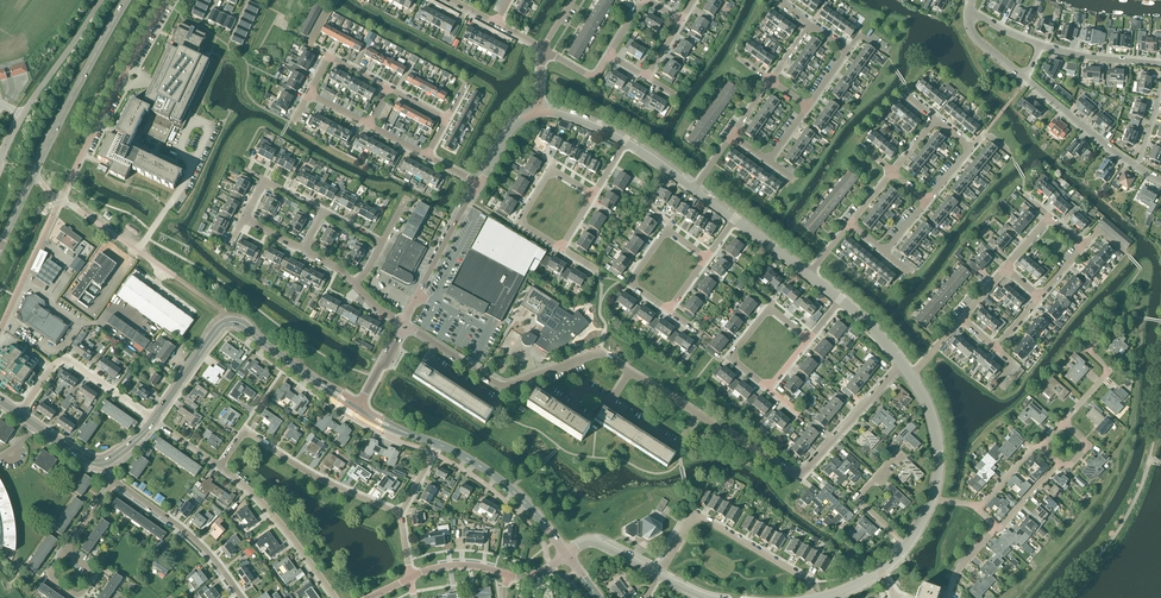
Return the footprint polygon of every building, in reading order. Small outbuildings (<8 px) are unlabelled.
[(210,4),(202,0),(199,0),(196,7),(206,12),(210,4)] [(413,12),(416,5),(412,3),(414,0),(407,0),(403,7),(408,10),(413,12)] [(519,4),(528,9),(532,2),(528,0),(521,0),(520,1),(519,4)] [(606,13),(610,6),(600,0),(596,7),(606,13)] [(724,1),(723,0),(710,0),(707,4),(717,10),(721,4),(722,5),(724,1)] [(808,7),(814,12),(820,4),(816,1),(817,0),(813,0),(808,7)] [(947,0),(933,0),(936,2),(933,6),(942,10),(947,0)] [(1004,0),(999,0),(997,2),(997,3),(995,5),(996,6),(993,11),(994,11),(994,12),(997,13),(998,13),(1002,15),(1006,8),(1010,9),(1011,8),(1013,9),(1015,5),(1013,4),(1013,3),(1009,1),(1008,2),(1004,0)] [(246,10),(256,14),(260,7),(250,2),(246,10)] [(825,20),(831,11),(828,9),(831,4),(829,2),(819,15),(825,20)] [(528,9),(519,4),(518,6),(515,11),(524,16),(528,9)] [(713,17),(717,10),(707,4),(703,11),(705,12),(703,16),(712,21),(714,17),(713,17)] [(232,13),(234,8),(227,5),(225,10),(232,13)] [(202,19),(206,12),(196,7),(192,15),(202,19)] [(419,10),(415,18),(419,20),(420,19),(425,21),(431,10),(426,7),(423,12),(419,10)] [(602,20),(606,13),(596,7),(592,14),(602,20)] [(831,24),(841,10),(838,8),(834,14),(831,11),(825,20),(831,24)] [(215,23),(220,13),(212,9),(207,20),(215,23)] [(253,22),(256,14),(246,10),(242,17),(253,22)] [(430,24),(436,12),(431,10),(425,21),(430,24)] [(837,29),(843,20),(840,18),(844,12),(841,10),(831,24),(837,29)] [(1030,14),(1021,10),(1016,22),(1025,26),(1028,19),(1031,21),(1034,14),(1031,12),(1030,14)] [(767,29),(777,15),(771,11),(765,19),(769,21),(765,27),(767,29)] [(435,26),(441,15),(436,12),(430,24),(435,26)] [(223,27),(228,17),(220,13),(215,23),(223,27)] [(1082,18),(1085,18),(1085,14),(1077,13),(1077,23),(1081,24),(1082,18)] [(598,26),(602,20),(592,14),(588,21),(598,26)] [(439,29),(445,18),(441,15),(435,26),(439,29)] [(650,28),(656,18),(649,15),(648,17),(644,15),(639,24),(639,25),(642,27),(642,26),(643,26),(644,25),(650,28)] [(777,28),(783,19),(777,15),(767,29),(770,31),(774,25),(777,28)] [(710,25),(712,21),(703,16),(701,19),(699,18),(695,24),(705,30),(709,24),(710,25)] [(228,17),(223,27),(231,31),(236,20),(228,17)] [(249,30),(253,22),(242,17),(239,25),(249,30)] [(844,33),(853,19),(851,17),(847,23),(843,20),(837,29),(844,33)] [(444,32),(450,20),(445,18),(439,29),(444,32)] [(656,18),(650,28),(656,32),(656,34),(659,36),(665,27),(661,25),(663,22),(656,18)] [(780,38),(790,24),(783,19),(777,28),(781,30),(777,36),(780,38)] [(853,19),(844,33),(850,37),(856,29),(852,27),(856,21),(853,19)] [(1052,33),(1055,25),(1049,23),(1049,22),(1040,19),(1038,26),(1037,26),(1036,26),(1035,29),(1036,30),(1037,30),(1036,31),(1045,34),(1046,31),(1052,33)] [(450,20),(444,32),(449,34),(455,23),(450,20)] [(594,33),(598,26),(588,21),(584,27),(594,33)] [(131,101),(116,134),(124,138),(122,143),(120,142),(121,140),(108,134),(97,158),(108,163),(107,165),(108,166),(109,166),(109,167),(110,168),(111,169),(109,173),(114,175),(114,176),(117,177),(122,179),(125,181),(125,180),(131,168),(129,167),(130,165),(134,167),(133,170),(174,189),(181,176),(183,173),(129,148),(138,128),(165,141),(165,143),(173,126),(182,131),(191,110),(188,109),(210,62),(199,57),(198,59),(189,55),(190,53),(196,56),(206,36),(194,31),(195,30),(192,28),(191,29),(180,24),(171,44),(173,45),(172,49),(169,48),(149,88),(148,89),(145,91),(143,92),(140,94),(139,95),(136,98),(134,100),(133,101),(131,101)] [(331,29),(333,25),(331,24),(329,27),(325,25),(321,32),(328,36),(331,29)] [(701,37),(705,30),(695,24),(691,31),(693,32),(691,36),(700,41),(702,37),(701,37)] [(790,24),(780,38),(782,40),(786,34),(790,37),(796,28),(790,24)] [(245,38),(249,30),(239,25),(235,33),(245,38)] [(1071,27),(1071,26),(1068,25),(1067,26),(1067,27),(1064,26),(1061,39),(1071,42),(1072,37),(1076,39),(1078,30),(1074,29),(1071,28),(1071,27)] [(468,41),(474,30),(469,27),(463,39),(468,41)] [(590,40),(594,33),(584,27),(580,34),(590,40)] [(1084,42),(1091,46),(1094,29),(1086,28),(1086,32),(1082,31),(1081,38),(1085,39),(1084,42)] [(1094,29),(1091,46),(1104,44),(1106,34),(1101,34),(1102,29),(1094,28),(1094,29)] [(338,32),(331,29),(328,36),(334,39),(338,32)] [(1108,29),(1108,35),(1111,35),(1110,47),(1114,47),(1114,48),(1115,49),(1117,49),(1118,49),(1119,49),(1119,48),(1120,48),(1121,37),(1115,36),(1115,30),(1108,29)] [(340,42),(346,31),(343,30),(341,34),(338,32),(334,39),(340,42)] [(473,44),(479,32),(474,30),(468,41),(473,44)] [(346,46),(350,39),(347,37),(349,33),(346,31),(340,42),(346,46)] [(1121,37),(1120,48),(1121,48),(1121,49),(1122,49),(1124,49),(1125,49),(1126,49),(1126,48),(1131,49),(1133,31),(1129,31),(1128,37),(1121,37)] [(478,47),(484,35),(479,32),(473,44),(478,47)] [(1149,52),(1150,38),(1146,37),(1146,33),(1138,32),(1137,42),(1142,43),(1141,50),(1144,51),(1149,52)] [(242,46),(245,38),(235,33),(231,41),(242,46)] [(1149,52),(1154,52),(1154,51),(1156,52),(1157,44),(1160,44),(1160,34),(1155,33),(1154,38),(1150,38),(1149,52)] [(586,47),(590,40),(580,34),(576,41),(586,47)] [(483,49),(489,38),(484,35),(478,47),(483,49)] [(353,49),(358,38),(355,36),(353,40),(350,39),(346,46),(353,49)] [(358,38),(353,49),(359,52),(363,45),(359,44),(361,40),(358,38)] [(488,52),(493,40),(489,38),(483,49),(488,52)] [(678,47),(688,53),(692,47),(693,48),(695,44),(686,38),(684,42),(682,41),(678,47)] [(749,54),(759,40),(757,38),(753,44),(749,41),(743,49),(749,54)] [(808,44),(822,54),(824,51),(818,47),(821,43),(813,38),(808,44)] [(633,57),(639,47),(633,43),(633,42),(630,39),(624,48),(628,50),(626,53),(633,57)] [(492,54),(498,43),(493,40),(488,52),(492,54)] [(762,50),(758,48),(762,42),(759,40),(749,54),(756,58),(762,50)] [(581,54),(586,47),(576,41),(572,48),(581,54)] [(497,57),(503,45),(498,43),(492,54),(497,57)] [(820,56),(822,54),(808,44),(804,50),(812,56),(815,53),(820,56)] [(371,59),(377,46),(374,45),(371,50),(368,48),(364,55),(371,59)] [(503,45),(497,57),(502,59),(508,48),(503,45)] [(862,51),(876,61),(878,58),(872,54),(875,51),(866,45),(862,51)] [(381,55),(378,53),(380,48),(377,46),(371,59),(377,62),(381,55)] [(300,59),(312,65),(314,61),(313,61),(314,57),(310,55),(311,51),(302,47),(300,51),(303,53),(300,59)] [(639,47),(633,57),(640,61),(641,58),(644,61),(650,52),(643,48),(643,49),(639,47)] [(684,60),(688,53),(678,47),(674,54),(676,55),(674,58),(683,64),(685,60),(684,60)] [(762,63),(772,49),(769,47),(765,52),(762,50),(756,58),(762,63)] [(577,61),(581,54),(572,48),(567,55),(577,61)] [(772,49),(762,63),(768,67),(774,59),(771,56),(775,51),(772,49)] [(810,59),(812,56),(804,50),(799,56),(813,66),(815,63),(810,59)] [(384,56),(381,54),(381,55),(377,62),(383,65),(389,54),(390,53),(387,51),(384,56)] [(874,64),(876,61),(862,51),(857,57),(866,63),(868,60),(874,64)] [(389,69),(393,62),(390,60),(392,56),(389,54),(383,65),(389,69)] [(811,69),(813,66),(799,56),(795,62),(803,68),(806,65),(811,69)] [(863,67),(866,63),(857,57),(853,63),(867,73),(869,71),(863,67)] [(681,67),(683,64),(674,58),(672,62),(670,61),(666,67),(676,73),(680,67),(681,67)] [(310,68),(312,65),(300,59),(297,65),(294,63),(292,67),(301,72),(302,69),(307,71),(309,68),(310,68)] [(399,65),(396,72),(402,76),(406,69),(402,67),(405,61),(402,59),(399,65)] [(1053,80),(1061,62),(1052,60),(1048,67),(1045,66),(1043,71),(1046,72),(1045,74),(1053,80)] [(399,65),(393,62),(389,69),(396,72),(399,65)] [(801,72),(803,68),(795,62),(791,69),(804,78),(806,76),(801,72)] [(865,76),(867,73),(853,63),(849,70),(857,76),(859,72),(865,76)] [(12,77),(27,73),(24,64),(10,68),(12,77)] [(299,75),(301,72),(292,67),(290,71),(293,73),(290,79),(301,85),(303,82),(302,81),(304,77),(299,75)] [(672,79),(676,73),(666,67),(662,74),(664,75),(662,79),(671,84),(673,80),(672,79)] [(1093,79),(1094,67),(1090,67),(1090,68),(1087,68),(1087,70),(1084,69),(1083,78),(1093,79)] [(1093,79),(1093,83),(1099,84),(1100,83),(1100,80),(1104,80),(1104,71),(1101,71),(1101,69),(1098,69),(1098,67),(1094,67),(1093,79)] [(335,83),(341,72),(334,69),(328,79),(335,83)] [(802,81),(804,78),(791,69),(786,75),(794,81),(797,77),(802,81)] [(1117,81),(1118,69),(1114,69),(1114,70),(1111,70),(1111,72),(1107,71),(1106,80),(1117,81)] [(1118,69),(1117,81),(1127,82),(1128,73),(1124,73),(1124,71),(1121,71),(1122,70),(1118,69)] [(412,85),(418,74),(411,70),(406,81),(412,85)] [(854,79),(857,76),(849,70),(844,76),(858,86),(860,83),(854,79)] [(615,85),(620,75),(614,71),(613,74),(609,71),(604,80),(607,83),(608,81),(615,85)] [(342,86),(348,76),(341,72),(335,83),(342,86)] [(1140,82),(1152,85),(1153,81),(1152,81),(1152,78),(1150,77),(1151,74),(1142,72),(1140,82)] [(418,88),(422,81),(419,79),(421,75),(418,74),(412,85),(418,88)] [(624,93),(629,84),(626,82),(627,79),(620,75),(615,85),(621,89),(620,90),(624,93)] [(349,90),(355,80),(348,76),(342,86),(349,90)] [(856,88),(858,86),(844,76),(840,82),(848,88),(851,85),(856,88)] [(922,92),(933,79),(930,77),(926,82),(923,79),(916,87),(922,92)] [(299,89),(301,85),(290,79),(286,85),(283,83),(281,88),(290,92),(292,89),(296,91),(298,88),(299,89)] [(424,91),(430,80),(427,79),(425,83),(422,81),(418,88),(424,91)] [(928,97),(934,89),(931,86),(935,81),(933,79),(922,92),(928,97)] [(356,94),(362,83),(355,80),(349,90),(356,94)] [(431,95),(434,88),(431,86),(433,82),(430,80),(424,91),(431,95)] [(724,89),(733,96),(737,89),(728,82),(724,89)] [(846,91),(848,88),(840,82),(835,88),(849,98),(851,95),(846,91)] [(1150,88),(1151,88),(1152,85),(1140,82),(1138,82),(1137,92),(1147,94),(1148,91),(1150,91),(1150,88)] [(363,98),(369,87),(362,83),(356,94),(363,98)] [(635,97),(640,87),(634,83),(633,86),(629,84),(624,93),(627,95),(628,93),(635,97)] [(1070,100),(1073,94),(1057,84),(1053,90),(1070,100)] [(441,91),(443,86),(440,85),(438,89),(434,88),(431,95),(437,98),(441,91)] [(934,102),(944,89),(942,86),(938,92),(934,89),(928,97),(934,102)] [(369,87),(363,98),(367,100),(366,102),(368,103),(363,111),(367,113),(371,105),(369,104),(376,91),(369,87)] [(644,105),(649,96),(646,94),(647,91),(640,87),(635,97),(641,101),(640,103),(644,105)] [(288,95),(290,92),(281,88),(279,92),(282,93),(279,99),(291,105),(292,102),(291,101),(293,98),(288,95)] [(847,101),(849,98),(835,88),(831,94),(839,100),(842,97),(847,101)] [(728,102),(733,96),(724,89),(719,96),(728,102)] [(944,89),(934,102),(940,107),(946,99),(943,96),(947,91),(944,89)] [(447,94),(441,91),(437,98),(444,101),(447,94)] [(471,96),(470,98),(479,103),(483,96),(474,91),(471,96)] [(654,109),(660,99),(654,95),(652,98),(649,96),(644,105),(645,105),(644,108),(654,111),(655,109),(654,109)] [(1081,114),(1092,101),(1084,95),(1075,105),(1078,107),(1077,109),(1079,110),(1078,111),(1081,114)] [(724,109),(728,102),(719,96),(714,102),(724,109)] [(766,102),(780,112),(782,110),(777,106),(779,102),(771,96),(766,102)] [(950,115),(957,107),(953,105),(958,100),(955,97),(944,110),(950,115)] [(469,101),(466,105),(475,110),(479,103),(470,98),(469,101)] [(1034,103),(1028,98),(1028,99),(1024,103),(1022,106),(1037,118),(1038,118),(1040,118),(1042,116),(1041,114),(1044,111),(1040,108),(1040,106),(1039,105),(1036,103),(1035,101),(1034,103)] [(289,109),(291,105),(279,99),(276,105),(273,104),(270,108),(279,112),(281,109),(286,112),(287,108),(289,109)] [(654,109),(655,109),(661,113),(660,115),(664,117),(669,108),(666,106),(667,103),(660,99),(654,109)] [(1134,109),(1146,113),(1147,109),(1145,109),(1146,106),(1144,105),(1145,102),(1137,99),(1134,109)] [(826,108),(840,118),(842,115),(836,111),(839,107),(830,101),(826,108)] [(1092,101),(1081,114),(1084,116),(1085,115),(1087,117),(1088,116),(1091,118),(1097,111),(1094,109),(1097,106),(1092,101)] [(397,102),(393,110),(397,111),(395,115),(398,116),(400,113),(404,106),(397,102)] [(719,115),(724,109),(714,102),(710,109),(719,115)] [(778,115),(780,112),(766,102),(762,109),(770,115),(773,111),(778,115)] [(893,121),(903,108),(897,103),(891,110),(894,113),(890,118),(893,121)] [(463,111),(463,112),(471,117),(475,110),(466,105),(464,109),(463,111)] [(956,120),(967,107),(964,105),(960,110),(957,107),(950,115),(956,120)] [(406,116),(410,109),(404,106),(400,113),(406,116)] [(962,125),(968,117),(965,114),(969,109),(967,107),(956,120),(962,125)] [(838,120),(840,118),(826,108),(821,114),(830,120),(832,116),(838,120)] [(903,120),(909,112),(903,108),(893,121),(895,123),(899,118),(903,120)] [(412,120),(416,113),(410,109),(406,116),(412,120)] [(714,122),(719,115),(710,109),(705,115),(714,122)] [(768,118),(770,115),(762,109),(758,115),(772,125),(774,122),(768,118)] [(1145,116),(1146,113),(1134,109),(1131,119),(1140,122),(1141,118),(1143,119),(1143,116),(1145,116)] [(461,114),(459,119),(468,123),(471,117),(463,112),(461,114)] [(904,130),(915,117),(909,112),(903,120),(906,123),(902,128),(904,130)] [(1102,115),(1099,112),(1093,119),(1096,122),(1094,123),(1097,125),(1096,126),(1099,128),(1107,119),(1109,116),(1104,112),(1102,115)] [(419,123),(422,116),(416,113),(412,120),(419,123)] [(827,123),(830,120),(821,114),(817,120),(831,130),(833,127),(827,123)] [(319,129),(324,119),(318,115),(316,117),(313,115),(308,125),(311,127),(310,129),(313,131),(315,127),(319,129)] [(710,128),(714,122),(705,115),(700,122),(710,128)] [(770,127),(772,125),(758,115),(753,121),(762,127),(764,124),(770,127)] [(968,130),(978,117),(976,115),(972,120),(968,117),(962,125),(968,130)] [(425,126),(429,119),(422,116),(419,123),(425,126)] [(1107,119),(1099,128),(1102,131),(1103,130),(1105,132),(1106,130),(1109,133),(1115,126),(1116,122),(1109,116),(1107,119)] [(915,117),(904,130),(907,132),(911,127),(914,130),(921,122),(915,117)] [(978,117),(968,130),(973,135),(980,127),(977,124),(981,119),(978,117)] [(326,133),(331,122),(324,119),(319,129),(326,133)] [(425,126),(423,130),(426,132),(428,128),(431,130),(435,123),(429,119),(425,126)] [(457,123),(455,126),(464,130),(468,123),(459,119),(457,123)] [(829,133),(831,130),(817,120),(812,126),(816,129),(815,131),(819,134),(821,132),(823,129),(829,133)] [(1057,123),(1054,120),(1049,127),(1052,129),(1050,132),(1058,138),(1060,136),(1063,138),(1069,131),(1066,129),(1066,128),(1059,121),(1057,123)] [(759,130),(762,127),(753,121),(749,127),(763,137),(765,134),(759,130)] [(333,136),(338,126),(331,122),(326,133),(333,136)] [(705,135),(710,128),(700,122),(696,128),(705,135)] [(340,140),(345,130),(338,126),(333,136),(340,140)] [(454,128),(452,132),(460,137),(464,130),(455,126),(454,128)] [(1125,135),(1137,140),(1138,136),(1137,136),(1138,133),(1136,132),(1138,129),(1129,126),(1125,135)] [(761,140),(763,137),(749,127),(744,133),(753,139),(755,136),(761,140)] [(700,141),(705,135),(696,128),(693,132),(689,129),(687,132),(691,135),(691,134),(700,141)] [(548,144),(552,135),(545,132),(545,131),(542,129),(538,138),(541,140),(541,141),(548,144)] [(802,135),(810,141),(812,138),(818,142),(820,139),(806,129),(802,135)] [(873,144),(884,131),(882,129),(877,134),(874,131),(867,139),(873,144)] [(345,130),(340,140),(346,144),(345,145),(349,147),(354,138),(351,136),(352,133),(345,130)] [(879,149),(886,141),(882,138),(887,133),(884,131),(873,144),(879,149)] [(449,137),(448,139),(457,144),(460,137),(452,132),(449,137)] [(932,138),(946,149),(948,147),(943,142),(945,139),(937,132),(932,138)] [(696,148),(700,141),(691,134),(691,135),(686,141),(696,148)] [(364,149),(370,139),(363,135),(362,137),(358,136),(353,145),(357,147),(358,146),(364,149)] [(557,150),(561,141),(561,140),(555,137),(552,135),(548,144),(551,145),(550,147),(557,150)] [(807,145),(810,141),(802,135),(797,141),(811,151),(813,148),(807,145)] [(1136,143),(1137,140),(1125,135),(1122,145),(1130,148),(1131,145),(1133,146),(1134,143),(1136,143)] [(943,152),(946,149),(932,138),(928,144),(936,151),(938,147),(943,152)] [(371,153),(377,142),(370,139),(364,149),(371,153)] [(447,142),(444,146),(453,151),(457,144),(448,139),(447,142)] [(885,154),(896,141),(893,139),(889,144),(886,141),(879,149),(885,154)] [(567,156),(571,147),(571,146),(564,143),(561,141),(557,150),(560,151),(560,153),(567,156)] [(809,154),(811,151),(797,141),(793,146),(802,152),(803,150),(809,154)] [(896,141),(885,154),(891,159),(897,151),(894,148),(898,143),(896,141)] [(1076,154),(1080,157),(1082,155),(1086,159),(1091,153),(1088,151),(1091,148),(1082,141),(1078,145),(1075,142),(1067,151),(1073,157),(1076,154)] [(378,156),(384,146),(377,142),(371,153),(378,156)] [(264,158),(269,148),(266,146),(267,145),(264,143),(263,145),(259,143),(255,150),(259,152),(257,155),(264,158)] [(985,149),(998,160),(1000,157),(995,153),(998,149),(990,143),(985,149)] [(933,154),(936,151),(928,144),(923,150),(936,161),(938,158),(933,154)] [(1160,156),(1160,145),(1158,144),(1156,147),(1155,146),(1154,149),(1152,149),(1151,152),(1160,156)] [(385,160),(391,150),(384,146),(378,156),(385,160)] [(799,157),(802,152),(793,146),(788,153),(802,163),(804,161),(799,157)] [(576,162),(580,153),(581,152),(574,149),(571,147),(567,156),(570,157),(569,159),(576,162)] [(275,161),(280,152),(274,148),(273,150),(269,148),(264,158),(271,162),(272,159),(275,161)] [(284,169),(289,158),(286,157),(286,155),(284,154),(285,151),(281,149),(280,152),(275,161),(278,163),(277,165),(284,169)] [(728,168),(738,154),(732,149),(726,158),(729,160),(726,166),(728,168)] [(996,162),(998,160),(985,149),(980,155),(988,161),(991,158),(996,162)] [(391,150),(385,160),(392,164),(391,165),(395,167),(400,158),(396,156),(398,153),(391,150)] [(934,163),(936,161),(923,150),(918,156),(926,162),(929,159),(934,163)] [(1160,160),(1160,156),(1151,152),(1150,156),(1151,156),(1150,159),(1151,160),(1150,163),(1159,166),(1160,160)] [(527,164),(537,170),(541,163),(539,162),(541,158),(532,153),(530,157),(531,157),(527,164)] [(586,168),(590,159),(590,158),(583,155),(584,154),(580,153),(576,162),(579,163),(579,165),(586,168)] [(800,166),(802,163),(788,153),(784,160),(792,166),(795,162),(800,166)] [(738,166),(744,158),(738,154),(728,168),(731,169),(735,164),(738,166)] [(986,164),(988,161),(980,155),(976,160),(989,171),(991,169),(986,164)] [(923,166),(926,162),(918,156),(913,162),(926,172),(928,170),(923,166)] [(289,158),(284,169),(290,172),(292,170),(295,172),(301,160),(297,158),(296,160),(294,159),(293,160),(289,158)] [(408,172),(414,162),(407,158),(406,160),(402,159),(397,168),(400,170),(400,171),(403,173),(404,170),(408,172)] [(741,176),(750,162),(744,158),(738,166),(742,169),(738,174),(741,176)] [(1107,182),(1111,176),(1108,173),(1114,165),(1104,158),(1106,160),(1099,169),(1104,173),(1100,178),(1107,182)] [(590,159),(586,168),(589,169),(588,171),(595,174),(600,164),(593,161),(593,160),(590,159)] [(987,174),(989,171),(976,160),(971,166),(979,173),(981,170),(987,174)] [(415,176),(421,165),(414,162),(408,172),(415,176)] [(751,175),(757,167),(750,162),(741,176),(743,178),(747,173),(751,175)] [(924,175),(926,172),(913,162),(908,168),(916,174),(919,171),(924,175)] [(533,176),(537,170),(527,164),(524,170),(522,169),(520,173),(529,178),(531,175),(533,176)] [(422,180),(428,169),(421,165),(415,176),(422,180)] [(976,176),(979,173),(971,166),(966,172),(979,183),(981,180),(976,176)] [(753,185),(763,171),(757,167),(751,175),(754,178),(750,183),(753,185)] [(300,181),(299,183),(305,187),(308,182),(311,177),(308,175),(310,172),(302,168),(296,179),(300,181)] [(429,183),(434,173),(428,169),(422,180),(429,183)] [(616,179),(626,185),(630,179),(631,179),(632,179),(638,182),(639,180),(633,176),(634,176),(625,170),(623,174),(620,172),(616,179)] [(763,184),(769,176),(763,171),(753,185),(756,187),(760,181),(763,184)] [(845,177),(853,185),(859,178),(850,171),(845,177)] [(977,185),(979,183),(966,172),(961,178),(969,184),(972,181),(977,185)] [(434,173),(429,183),(436,187),(435,188),(439,190),(444,181),(440,179),(441,177),(434,173)] [(527,182),(529,178),(520,173),(518,177),(519,177),(515,184),(525,190),(529,183),(527,182)] [(1128,189),(1135,179),(1125,173),(1119,181),(1116,179),(1111,186),(1117,190),(1121,184),(1128,189)] [(236,185),(246,190),(250,184),(247,183),(249,179),(242,175),(240,179),(238,178),(236,181),(238,182),(236,185)] [(1043,193),(1049,186),(1045,183),(1049,179),(1043,175),(1038,181),(1035,184),(1038,187),(1037,188),(1043,193)] [(316,190),(322,179),(319,177),(316,176),(314,179),(311,177),(308,182),(305,187),(312,190),(313,188),(316,190)] [(765,194),(775,180),(769,176),(763,184),(767,186),(763,192),(765,194)] [(848,191),(853,185),(845,177),(840,183),(848,191)] [(966,188),(969,184),(961,178),(956,184),(969,194),(971,192),(966,188)] [(330,187),(327,185),(328,184),(325,182),(326,181),(322,179),(316,190),(320,191),(318,194),(325,197),(330,187)] [(622,191),(626,185),(616,179),(612,186),(615,187),(612,190),(622,196),(624,192),(622,191)] [(775,180),(765,194),(768,196),(772,190),(776,193),(782,184),(775,180)] [(843,197),(848,191),(840,183),(835,190),(843,197)] [(336,200),(340,193),(337,191),(338,189),(335,187),(336,186),(332,184),(330,187),(325,197),(332,201),(333,198),(336,200)] [(521,196),(525,190),(515,184),(511,190),(510,189),(508,193),(517,198),(519,195),(521,196)] [(967,197),(969,194),(956,184),(951,190),(959,196),(962,193),(967,197)] [(243,197),(246,190),(236,185),(234,189),(233,188),(231,191),(233,192),(231,195),(239,199),(240,196),(243,197)] [(1055,196),(1061,190),(1055,185),(1052,189),(1049,186),(1043,193),(1049,198),(1053,194),(1055,196)] [(1145,187),(1144,186),(1136,199),(1150,207),(1147,213),(1151,215),(1156,205),(1153,203),(1158,194),(1155,192),(1155,191),(1152,190),(1145,186),(1145,187)] [(666,203),(670,195),(671,194),(664,191),(665,190),(661,188),(659,187),(655,194),(657,195),(656,196),(660,198),(659,200),(666,204),(666,203)] [(887,194),(900,204),(902,202),(897,198),(900,194),(892,188),(887,194)] [(619,199),(622,196),(612,190),(610,194),(608,192),(604,199),(614,205),(618,198),(619,199)] [(838,203),(843,197),(835,190),(831,194),(829,192),(827,194),(829,196),(838,203)] [(1065,203),(1068,200),(1064,197),(1066,194),(1061,190),(1055,196),(1056,196),(1052,201),(1054,203),(1053,205),(1059,210),(1065,203)] [(345,208),(352,194),(348,192),(347,194),(344,193),(343,194),(340,193),(336,200),(339,202),(338,204),(345,208)] [(515,202),(517,198),(508,193),(506,196),(507,197),(503,204),(513,210),(517,203),(515,202)] [(356,211),(360,203),(357,201),(358,200),(355,198),(356,196),(352,194),(345,208),(351,211),(353,209),(356,211)] [(898,207),(900,204),(887,194),(882,200),(890,206),(893,203),(898,207)] [(237,202),(239,199),(231,195),(229,198),(227,197),(226,200),(227,201),(226,205),(236,210),(239,204),(237,202)] [(266,204),(276,210),(278,206),(280,207),(281,204),(279,203),(281,199),(274,195),(272,199),(269,198),(266,204)] [(675,210),(679,202),(680,201),(673,197),(674,197),(670,195),(666,203),(669,205),(668,206),(675,210)] [(833,209),(838,203),(829,196),(824,202),(833,209)] [(945,202),(958,213),(961,211),(955,206),(958,203),(950,196),(945,202)] [(610,211),(614,205),(604,199),(600,205),(602,207),(600,210),(609,216),(612,212),(610,211)] [(887,209),(890,206),(882,200),(877,205),(890,216),(892,214),(887,209)] [(684,217),(688,208),(689,207),(682,204),(683,203),(679,202),(675,210),(678,212),(677,213),(684,217)] [(828,215),(833,209),(824,202),(819,208),(828,215)] [(956,216),(958,213),(945,202),(941,208),(948,215),(951,212),(956,216)] [(1072,213),(1077,207),(1072,202),(1068,206),(1065,203),(1059,210),(1065,215),(1069,210),(1072,213)] [(365,218),(370,208),(366,206),(367,205),(364,203),(363,205),(360,203),(356,211),(359,212),(358,215),(365,218)] [(416,208),(426,214),(429,208),(419,203),(416,208)] [(1021,218),(1028,224),(1034,217),(1031,215),(1034,212),(1024,203),(1021,206),(1023,208),(1021,210),(1025,213),(1021,218)] [(274,213),(276,210),(266,204),(262,211),(265,212),(263,216),(270,220),(272,216),(274,217),(276,214),(274,213)] [(509,216),(513,210),(503,204),(499,210),(498,209),(496,213),(505,218),(507,215),(509,216)] [(232,217),(236,210),(226,205),(224,208),(222,208),(220,211),(222,212),(221,215),(228,219),(230,216),(232,217)] [(888,219),(890,216),(877,205),(872,211),(880,218),(883,214),(888,219)] [(1076,225),(1083,218),(1079,215),(1082,211),(1077,207),(1072,213),(1074,215),(1070,220),(1076,225)] [(370,208),(365,218),(371,222),(372,219),(376,221),(380,214),(376,212),(377,210),(374,208),(374,210),(370,208)] [(424,219),(426,214),(416,208),(413,214),(424,219)] [(693,223),(697,215),(698,214),(691,210),(692,210),(688,208),(684,217),(687,218),(686,220),(693,223)] [(823,221),(828,215),(819,208),(814,214),(823,221)] [(946,218),(948,215),(941,208),(936,214),(949,225),(951,222),(946,218)] [(607,219),(609,216),(600,210),(598,213),(596,212),(592,219),(602,225),(606,218),(607,219)] [(293,221),(303,227),(306,220),(304,219),(306,215),(298,211),(296,215),(295,214),(293,217),(295,218),(293,221)] [(878,221),(880,218),(872,211),(867,217),(881,228),(883,225),(878,221)] [(643,224),(652,230),(657,224),(655,223),(657,219),(648,213),(646,217),(647,218),(643,224)] [(421,225),(424,219),(413,214),(410,219),(421,225)] [(818,228),(823,221),(814,214),(809,220),(818,228)] [(947,227),(949,225),(936,214),(931,220),(939,227),(941,223),(947,227)] [(226,222),(228,219),(221,215),(219,218),(217,217),(215,220),(217,221),(215,225),(225,230),(229,223),(226,222)] [(702,230),(706,221),(707,221),(700,217),(701,217),(697,215),(693,223),(696,225),(695,226),(702,230)] [(1012,219),(1023,230),(1028,224),(1021,218),(1019,220),(1012,215),(1011,217),(1012,219)] [(1083,218),(1076,225),(1082,230),(1087,226),(1089,228),(1095,222),(1089,217),(1089,218),(1085,215),(1083,218)] [(447,293),(501,322),(528,270),(534,273),(540,264),(544,256),(546,253),(488,217),(471,250),(470,249),(450,288),(447,293)] [(878,230),(881,228),(867,217),(863,223),(870,230),(873,226),(878,230)] [(418,230),(421,225),(410,219),(407,225),(418,230)] [(598,231),(602,225),(592,219),(588,225),(590,227),(588,230),(597,236),(600,232),(598,231)] [(1019,235),(1023,230),(1012,219),(1010,221),(1014,225),(1012,229),(1006,224),(1003,227),(1012,235),(1015,232),(1019,235)] [(813,234),(818,228),(809,220),(804,227),(813,234)] [(299,233),(303,227),(293,221),(291,225),(289,224),(288,227),(289,228),(288,231),(295,235),(297,232),(299,233)] [(710,223),(706,221),(702,230),(705,231),(704,233),(711,237),(716,227),(709,224),(710,223)] [(919,228),(927,235),(930,232),(935,236),(937,233),(924,222),(919,228)] [(648,237),(652,230),(643,224),(639,230),(637,229),(635,232),(644,238),(646,235),(648,237)] [(222,237),(225,230),(215,225),(213,228),(212,227),(210,230),(212,231),(210,235),(218,239),(219,235),(222,237)] [(415,235),(418,230),(407,225),(405,230),(415,235)] [(67,229),(63,226),(60,230),(61,232),(56,240),(73,251),(78,244),(79,244),(82,239),(71,231),(72,230),(69,227),(67,229)] [(324,235),(334,240),(336,237),(337,238),(339,235),(337,234),(339,230),(331,226),(330,230),(327,228),(324,235)] [(1010,237),(1012,235),(1003,227),(999,232),(1003,235),(999,239),(1006,245),(1012,239),(1010,237)] [(925,238),(927,235),(919,228),(914,234),(928,245),(930,242),(925,238)] [(412,241),(415,235),(405,230),(402,235),(412,241)] [(595,239),(597,236),(588,230),(586,233),(584,232),(580,239),(590,245),(594,238),(595,239)] [(641,242),(644,238),(635,232),(632,236),(634,237),(630,243),(639,249),(643,243),(641,242)] [(407,238),(402,235),(399,234),(385,262),(381,271),(406,284),(408,284),(409,284),(410,284),(411,284),(412,283),(412,282),(413,282),(413,281),(413,280),(413,279),(413,278),(413,277),(412,277),(420,262),(419,260),(425,248),(412,241),(409,239),(407,238)] [(925,247),(928,245),(914,234),(910,240),(918,246),(920,243),(925,247)] [(332,244),(334,240),(324,235),(320,242),(323,243),(321,246),(328,250),(330,247),(332,248),(334,245),(332,244)] [(730,246),(739,252),(743,246),(745,247),(747,244),(739,238),(736,241),(734,239),(730,246)] [(844,256),(855,243),(849,238),(842,246),(846,249),(842,254),(844,256)] [(586,251),(590,245),(580,239),(576,245),(578,247),(576,250),(585,256),(587,252),(586,251)] [(1006,245),(999,239),(997,242),(993,239),(988,244),(994,250),(997,247),(1002,251),(1006,245)] [(915,250),(918,246),(910,240),(905,246),(918,257),(920,254),(915,250)] [(245,255),(250,245),(244,241),(243,244),(239,242),(235,249),(239,251),(238,253),(241,254),(242,253),(245,255)] [(352,252),(362,258),(365,251),(363,250),(365,246),(357,242),(355,246),(354,245),(352,248),(354,249),(352,252)] [(634,256),(639,249),(630,243),(625,249),(624,248),(621,251),(630,257),(632,254),(634,256)] [(854,255),(861,247),(855,243),(844,256),(847,258),(851,253),(854,255)] [(250,245),(245,255),(249,257),(248,258),(251,260),(252,258),(255,260),(259,252),(256,251),(257,248),(250,245)] [(976,257),(986,265),(992,259),(990,257),(992,254),(983,246),(981,245),(979,248),(981,250),(979,252),(980,253),(976,257)] [(1110,258),(1110,257),(1113,253),(1118,257),(1120,255),(1115,251),(1114,252),(1106,245),(1101,250),(1110,258)] [(734,259),(739,252),(730,246),(725,252),(727,253),(725,257),(733,263),(736,259),(734,259)] [(916,259),(918,257),(905,246),(900,252),(908,258),(911,255),(916,259)] [(856,265),(867,252),(861,247),(854,255),(858,258),(853,263),(856,265)] [(40,249),(31,270),(38,273),(47,253),(40,249)] [(272,262),(278,252),(271,249),(270,251),(266,249),(262,257),(266,259),(265,260),(268,262),(269,260),(272,262)] [(1115,260),(1110,257),(1110,258),(1101,250),(1096,256),(1105,263),(1106,263),(1109,259),(1113,263),(1115,260)] [(628,261),(630,257),(621,251),(619,255),(620,256),(616,262),(625,268),(630,262),(628,261)] [(1032,262),(1033,262),(1036,258),(1040,253),(1038,251),(1034,255),(1030,260),(1026,257),(1025,258),(1022,256),(1017,262),(1020,264),(1026,269),(1032,262)] [(282,267),(286,260),(283,258),(284,256),(278,252),(272,262),(276,264),(275,266),(278,267),(279,266),(282,267)] [(358,264),(362,258),(352,252),(350,256),(348,255),(347,258),(348,259),(347,263),(354,267),(356,263),(358,264)] [(866,265),(872,257),(867,252),(856,265),(858,268),(863,262),(866,265)] [(88,308),(102,289),(101,288),(117,265),(101,253),(94,263),(95,263),(72,295),(79,300),(78,301),(88,308)] [(1110,266),(1106,263),(1105,263),(1096,256),(1092,262),(1100,269),(1101,268),(1103,266),(1107,269),(1107,270),(1109,272),(1111,269),(1109,267),(1110,266)] [(78,273),(85,263),(77,257),(69,267),(78,273)] [(554,271),(560,261),(553,257),(552,259),(548,257),(548,259),(543,266),(547,268),(547,267),(554,271)] [(731,266),(733,263),(725,257),(723,260),(720,258),(716,265),(725,271),(730,265),(731,266)] [(868,275),(878,262),(872,257),(866,265),(869,268),(865,273),(868,275)] [(981,271),(986,265),(976,257),(974,260),(972,258),(970,260),(966,264),(976,273),(979,269),(981,271)] [(286,260),(282,267),(281,270),(291,275),(292,273),(297,263),(291,259),(290,262),(286,260)] [(1038,267),(1039,267),(1042,263),(1040,260),(1036,265),(1033,262),(1032,262),(1026,269),(1032,274),(1038,267)] [(560,276),(563,278),(568,269),(565,267),(566,265),(560,261),(554,271),(560,275),(559,276),(560,276)] [(49,284),(59,270),(49,262),(38,277),(49,284)] [(621,275),(625,268),(616,262),(612,268),(610,267),(608,271),(617,277),(619,273),(621,275)] [(878,274),(884,267),(878,262),(868,275),(870,277),(875,272),(878,274)] [(1105,272),(1101,268),(1100,269),(1092,262),(1087,268),(1095,275),(1096,274),(1099,270),(1103,274),(1105,272)] [(302,278),(306,270),(303,269),(304,266),(297,263),(292,273),(295,275),(295,276),(298,278),(299,276),(302,278)] [(721,277),(725,271),(716,265),(711,271),(713,272),(711,276),(720,282),(722,278),(721,277)] [(770,283),(776,276),(771,272),(773,270),(767,266),(758,277),(763,281),(764,279),(770,283)] [(956,272),(965,279),(970,273),(962,266),(956,272)] [(1038,267),(1032,274),(1038,280),(1042,275),(1045,277),(1050,271),(1045,266),(1042,270),(1039,267),(1038,267)] [(879,284),(890,271),(884,267),(878,274),(881,277),(877,282),(879,284)] [(1100,277),(1096,274),(1095,275),(1087,268),(1082,273),(1085,276),(1082,279),(1089,285),(1092,282),(1090,280),(1094,276),(1098,280),(1100,277)] [(574,283),(580,273),(573,269),(572,271),(568,269),(563,278),(566,280),(567,279),(574,283)] [(312,283),(317,273),(310,270),(309,272),(306,270),(302,278),(305,280),(304,281),(307,283),(308,281),(312,283)] [(890,271),(879,284),(882,287),(886,281),(890,284),(896,276),(890,271)] [(960,285),(965,279),(956,272),(951,278),(960,285)] [(317,273),(312,283),(315,285),(314,287),(317,288),(318,287),(322,288),(326,281),(322,279),(324,277),(317,273)] [(580,273),(574,283),(580,287),(579,288),(583,290),(588,281),(585,279),(586,277),(580,273)] [(179,341),(194,321),(131,275),(117,295),(179,341)] [(717,285),(720,282),(711,276),(709,279),(707,277),(702,283),(711,290),(716,284),(717,285)] [(777,292),(783,285),(781,283),(782,281),(776,276),(770,283),(776,289),(775,290),(777,292)] [(1089,285),(1082,279),(1080,281),(1074,277),(1069,282),(1078,290),(1079,289),(1082,285),(1086,289),(1089,285)] [(955,292),(960,285),(951,278),(946,284),(955,292)] [(1083,292),(1079,289),(1078,290),(1069,282),(1064,288),(1073,295),(1074,294),(1077,291),(1081,294),(1083,292)] [(707,296),(711,290),(702,283),(698,290),(700,291),(697,294),(706,300),(708,297),(707,296)] [(949,298),(955,292),(946,284),(941,290),(949,298)] [(787,297),(793,290),(788,285),(786,287),(783,285),(777,292),(780,295),(781,293),(787,297)] [(1007,298),(1013,291),(1007,286),(1003,290),(1000,288),(995,294),(1000,298),(1003,295),(1007,298)] [(558,307),(559,305),(532,287),(520,306),(535,316),(536,322),(544,327),(537,338),(532,335),(529,334),(526,334),(524,335),(522,337),(521,339),(521,342),(522,344),(524,346),(527,347),(529,347),(532,346),(534,344),(548,353),(557,352),(589,324),(578,312),(576,311),(573,317),(558,307)] [(1078,298),(1074,294),(1073,295),(1064,288),(1059,294),(1062,296),(1068,301),(1072,296),(1076,300),(1078,298)] [(794,306),(800,299),(798,297),(800,295),(793,290),(787,297),(793,302),(792,304),(794,306)] [(944,304),(949,298),(941,290),(936,296),(944,304)] [(1013,303),(1019,296),(1013,291),(1007,298),(1003,302),(1005,304),(1009,300),(1013,303)] [(623,306),(630,297),(623,293),(622,295),(619,292),(613,301),(616,303),(617,302),(623,306)] [(743,304),(752,311),(757,305),(755,303),(758,300),(749,293),(747,297),(748,298),(743,304)] [(703,304),(706,300),(697,294),(695,297),(693,296),(688,302),(698,309),(702,303),(703,304)] [(45,305),(45,302),(35,295),(28,296),(17,319),(56,346),(70,326),(46,309),(47,307),(46,305),(45,305)] [(329,310),(334,299),(328,296),(326,298),(323,296),(319,304),(322,306),(321,308),(324,309),(325,308),(329,310)] [(939,310),(944,304),(936,296),(930,302),(939,310)] [(1013,303),(1009,307),(1011,310),(1015,305),(1019,308),(1025,301),(1019,296),(1013,303)] [(1071,303),(1068,301),(1062,296),(1057,302),(1066,309),(1067,308),(1070,305),(1074,308),(1073,309),(1076,311),(1077,309),(1075,307),(1076,306),(1071,302),(1071,303)] [(632,314),(638,306),(635,304),(636,302),(630,297),(623,306),(629,311),(628,312),(632,314)] [(339,315),(343,307),(340,305),(341,303),(334,299),(329,310),(332,311),(332,313),(335,315),(336,313),(339,315)] [(804,311),(811,303),(805,299),(803,301),(800,299),(794,306),(797,309),(799,307),(804,311)] [(693,315),(698,309),(688,302),(684,308),(686,310),(683,313),(692,319),(695,316),(693,315)] [(934,316),(939,310),(930,302),(925,308),(934,316)] [(1071,312),(1067,308),(1066,309),(1057,302),(1052,307),(1061,315),(1062,314),(1065,310),(1069,314),(1071,312)] [(811,303),(804,311),(811,316),(809,318),(812,320),(822,308),(819,305),(816,306),(815,307),(811,303)] [(747,317),(752,311),(743,304),(739,310),(737,309),(735,312),(743,318),(745,315),(747,317)] [(349,320),(354,310),(347,306),(346,309),(343,307),(339,315),(342,316),(341,318),(344,320),(345,318),(349,320)] [(642,320),(649,311),(643,306),(641,308),(638,306),(632,314),(635,317),(636,316),(642,320)] [(1066,317),(1062,314),(1061,315),(1052,307),(1047,313),(1056,321),(1060,316),(1064,319),(1065,318),(1066,317)] [(929,322),(934,316),(925,308),(920,314),(929,322)] [(988,314),(992,310),(990,308),(986,312),(982,309),(976,316),(982,321),(988,314)] [(354,310),(349,320),(347,322),(357,328),(359,325),(363,317),(359,316),(361,313),(354,310)] [(651,328),(657,319),(654,317),(655,315),(649,311),(642,320),(648,324),(647,326),(651,328)] [(741,321),(743,318),(735,312),(732,315),(733,316),(729,322),(738,329),(743,323),(741,321)] [(994,319),(998,315),(996,313),(992,317),(988,314),(982,321),(988,326),(994,319)] [(923,328),(929,322),(920,314),(915,320),(923,328)] [(145,349),(149,343),(150,342),(113,315),(108,321),(107,323),(144,350),(145,349)] [(1044,329),(1044,328),(1047,325),(1052,328),(1053,326),(1049,322),(1048,323),(1040,316),(1035,322),(1044,329)] [(368,331),(374,320),(367,317),(366,319),(363,317),(359,325),(362,327),(361,329),(364,330),(365,329),(368,331)] [(661,333),(668,324),(662,320),(660,322),(657,319),(651,328),(654,330),(655,329),(661,333)] [(994,319),(988,326),(994,332),(996,330),(998,332),(1006,323),(1001,319),(998,322),(994,319)] [(374,320),(368,331),(372,332),(371,334),(374,335),(375,334),(379,336),(383,328),(379,326),(380,324),(374,320)] [(833,328),(842,335),(846,329),(848,330),(850,327),(842,320),(840,323),(838,322),(833,328)] [(733,335),(738,329),(729,322),(724,328),(723,327),(720,330),(728,337),(731,334),(733,335)] [(1049,332),(1044,328),(1044,329),(1035,322),(1030,328),(1039,335),(1040,334),(1043,331),(1047,334),(1049,332)] [(670,341),(676,333),(673,331),(674,328),(668,324),(661,333),(667,338),(666,339),(670,341)] [(837,341),(842,335),(833,328),(828,334),(830,335),(827,338),(836,345),(838,342),(837,341)] [(1044,338),(1040,334),(1039,335),(1030,328),(1025,334),(1028,336),(1034,341),(1038,336),(1042,340),(1044,338)] [(726,340),(728,337),(720,330),(718,333),(719,334),(714,340),(723,347),(728,341),(726,340)] [(82,341),(87,334),(84,332),(79,339),(82,341)] [(680,347),(687,337),(681,333),(679,335),(676,333),(670,341),(673,344),(674,343),(680,347)] [(1125,352),(1129,348),(1123,342),(1126,339),(1120,334),(1107,349),(1115,356),(1122,349),(1125,352)] [(957,349),(964,341),(959,336),(956,339),(953,337),(946,344),(950,347),(952,345),(956,348),(952,352),(955,354),(958,350),(957,349)] [(1037,343),(1034,341),(1028,336),(1023,342),(1032,349),(1033,348),(1036,344),(1040,348),(1042,346),(1037,342),(1037,343)] [(687,337),(680,347),(686,351),(686,352),(689,355),(695,346),(692,344),(693,342),(687,337)] [(149,343),(145,349),(150,353),(157,358),(156,358),(164,364),(175,348),(168,342),(168,343),(161,338),(155,346),(149,343)] [(833,348),(836,345),(827,338),(825,341),(823,340),(818,346),(827,353),(832,347),(833,348)] [(82,356),(91,343),(87,340),(84,346),(81,343),(80,344),(75,351),(82,356)] [(718,353),(723,347),(714,340),(710,346),(708,345),(706,348),(714,355),(716,352),(718,353)] [(963,354),(970,346),(964,341),(957,349),(958,350),(962,353),(958,357),(960,359),(964,355),(963,354)] [(1023,342),(1018,347),(1027,354),(1028,353),(1029,355),(1033,352),(1035,354),(1037,351),(1033,348),(1032,349),(1023,342)] [(91,343),(82,356),(89,361),(94,354),(93,354),(94,353),(91,350),(94,345),(91,343)] [(238,352),(226,343),(221,350),(226,354),(228,351),(233,354),(230,358),(234,360),(237,362),(244,352),(240,349),(238,352)] [(99,353),(104,346),(101,344),(95,351),(99,353)] [(18,346),(15,349),(12,347),(9,350),(6,348),(0,356),(4,358),(0,363),(0,371),(7,376),(2,383),(17,393),(24,383),(28,385),(36,374),(32,372),(37,365),(26,357),(23,360),(21,358),(26,351),(18,346)] [(822,359),(827,353),(818,346),(813,352),(815,353),(813,356),(821,363),(824,360),(822,359)] [(971,356),(976,351),(970,346),(963,354),(964,355),(967,358),(964,362),(966,364),(970,360),(971,358),(970,357),(971,357),(971,356)] [(126,347),(123,353),(133,357),(135,352),(126,347)] [(1029,355),(1028,353),(1027,354),(1018,347),(1013,353),(1022,360),(1026,356),(1030,359),(1032,357),(1029,355)] [(977,361),(984,353),(978,348),(976,351),(971,356),(971,357),(975,360),(972,364),(974,366),(978,362),(977,361)] [(982,366),(990,358),(984,353),(977,361),(978,362),(981,365),(977,369),(980,371),(983,367),(982,366)] [(1078,356),(1075,354),(1071,357),(1074,360),(1074,361),(1077,363),(1066,375),(1076,385),(1090,369),(1084,364),(1086,363),(1078,356)] [(864,366),(873,373),(878,366),(876,365),(879,362),(870,355),(868,359),(869,360),(864,366)] [(818,366),(821,363),(813,356),(810,359),(808,358),(803,364),(812,371),(817,365),(818,366)] [(107,374),(117,360),(114,357),(110,363),(103,358),(98,364),(102,367),(101,368),(101,369),(107,374)] [(988,371),(995,363),(990,358),(982,366),(983,367),(987,370),(983,374),(985,376),(989,372),(988,371)] [(117,360),(107,374),(114,379),(115,378),(121,371),(117,368),(121,362),(117,360)] [(267,379),(270,375),(257,365),(258,363),(254,360),(247,369),(250,371),(250,372),(256,377),(261,381),(264,377),(267,379)] [(991,386),(994,383),(993,382),(996,378),(994,376),(1001,368),(995,363),(988,371),(989,372),(992,375),(989,379),(990,380),(987,383),(991,386)] [(808,377),(812,371),(803,364),(799,370),(801,371),(798,374),(806,381),(809,378),(808,377)] [(485,424),(493,411),(421,365),(413,378),(485,424)] [(215,370),(210,366),(203,376),(213,383),(213,382),(216,384),(219,379),(217,377),(220,373),(222,375),(224,371),(217,367),(215,370)] [(722,381),(730,372),(724,367),(722,369),(719,366),(712,374),(716,377),(717,376),(722,381)] [(868,379),(873,373),(864,366),(861,369),(859,367),(857,369),(859,371),(868,379)] [(154,387),(161,378),(155,374),(157,372),(151,368),(148,372),(154,376),(149,383),(154,387)] [(243,378),(247,372),(241,368),(237,374),(243,378)] [(64,386),(71,376),(64,372),(60,369),(56,375),(60,378),(57,382),(61,384),(64,386)] [(863,384),(868,379),(859,371),(854,377),(863,384)] [(730,389),(737,381),(734,379),(735,377),(730,372),(722,381),(728,385),(727,387),(730,389)] [(804,384),(806,381),(798,374),(796,377),(794,376),(789,382),(798,389),(802,383),(804,384)] [(71,376),(64,386),(67,389),(69,385),(73,388),(78,381),(71,376)] [(858,390),(863,384),(854,377),(850,383),(858,390)] [(1050,384),(1043,392),(1051,399),(1055,393),(1063,400),(1069,393),(1052,377),(1048,382),(1050,384)] [(740,395),(748,386),(742,382),(740,384),(737,381),(730,389),(734,392),(735,391),(740,395)] [(256,394),(239,382),(230,396),(236,400),(242,392),(252,399),(256,394)] [(793,395),(798,389),(789,382),(784,388),(786,389),(783,393),(791,399),(794,396),(793,395)] [(145,400),(149,394),(140,388),(142,385),(138,383),(135,388),(139,390),(136,394),(145,400)] [(291,401),(295,395),(288,390),(290,386),(285,383),(280,390),(278,389),(274,396),(281,401),(286,395),(289,397),(288,399),(291,401)] [(854,396),(858,390),(850,383),(845,388),(844,387),(841,391),(849,397),(852,394),(854,396)] [(208,392),(200,387),(197,384),(194,389),(187,398),(193,402),(198,395),(203,399),(208,392)] [(84,399),(91,390),(84,385),(79,392),(83,395),(81,397),(84,399)] [(748,404),(755,396),(752,393),(753,391),(748,386),(740,395),(746,400),(745,401),(748,404)] [(904,409),(912,400),(908,397),(909,395),(899,386),(894,391),(898,394),(890,403),(898,411),(902,407),(904,409)] [(1123,396),(1115,389),(1113,392),(1110,390),(1100,400),(1117,415),(1123,407),(1119,404),(1122,401),(1123,402),(1129,395),(1126,392),(1123,396)] [(91,390),(84,399),(91,404),(98,395),(91,390)] [(829,404),(837,411),(843,404),(841,403),(843,400),(835,393),(832,396),(834,397),(829,404)] [(295,395),(291,401),(294,403),(295,402),(298,404),(294,410),(301,416),(306,408),(305,407),(308,402),(303,397),(304,396),(301,394),(298,397),(295,395)] [(581,442),(589,429),(535,394),(527,407),(581,442)] [(758,410),(766,401),(760,396),(758,398),(755,396),(748,404),(752,407),(753,405),(758,410)] [(1026,399),(1023,402),(1027,405),(1030,402),(1029,401),(1031,398),(1028,396),(1026,399)] [(134,422),(107,403),(108,402),(105,400),(102,403),(105,405),(101,411),(128,430),(132,425),(135,427),(138,423),(135,421),(134,422)] [(766,419),(773,411),(770,408),(772,406),(766,401),(758,410),(764,415),(763,416),(766,419)] [(70,405),(67,402),(63,408),(66,410),(69,406),(76,411),(77,409),(70,405)] [(44,415),(51,406),(48,404),(46,406),(42,403),(37,410),(44,415)] [(1030,404),(1028,407),(1019,417),(1025,423),(1031,416),(1041,424),(1047,417),(1031,403),(1030,404)] [(833,417),(837,411),(829,404),(826,407),(823,404),(821,407),(824,409),(830,414),(833,417)] [(51,406),(44,415),(51,420),(56,413),(52,410),(54,408),(51,406)] [(84,414),(87,416),(93,408),(90,406),(84,414)] [(190,413),(181,407),(178,411),(179,412),(177,415),(178,415),(174,421),(182,426),(186,421),(191,424),(190,426),(193,428),(196,424),(197,425),(203,417),(192,410),(190,413)] [(238,419),(240,415),(229,407),(219,422),(225,426),(228,422),(232,425),(236,418),(238,419)] [(667,468),(675,455),(603,408),(595,421),(667,468)] [(893,424),(896,421),(882,408),(870,420),(877,426),(880,423),(887,429),(884,433),(887,436),(895,427),(893,424)] [(1105,418),(1093,408),(1086,416),(1098,427),(1096,430),(1103,436),(1113,424),(1112,424),(1115,420),(1108,414),(1105,418)] [(84,414),(77,409),(76,411),(83,415),(80,420),(83,422),(87,416),(84,414)] [(828,422),(833,417),(830,414),(824,409),(819,415),(821,417),(828,422)] [(282,422),(265,410),(255,423),(259,426),(262,422),(270,427),(267,432),(273,435),(282,422)] [(776,425),(784,416),(778,411),(776,413),(773,411),(766,419),(770,421),(771,420),(776,425)] [(90,421),(93,423),(99,414),(96,412),(90,421)] [(334,431),(338,425),(331,420),(332,416),(327,413),(322,421),(320,419),(315,426),(324,432),(328,425),(331,427),(330,429),(334,431)] [(823,428),(828,422),(821,417),(819,415),(815,421),(814,420),(811,423),(819,430),(822,426),(823,428)] [(784,416),(776,425),(782,430),(781,431),(785,434),(791,425),(788,423),(790,421),(784,416)] [(64,429),(70,419),(67,417),(66,420),(62,417),(57,424),(64,429)] [(70,419),(64,429),(70,433),(75,426),(71,424),(73,421),(70,419)] [(93,423),(90,421),(86,426),(84,424),(82,428),(92,435),(98,427),(93,423)] [(338,425),(334,431),(337,433),(338,432),(341,434),(337,440),(345,445),(350,438),(348,436),(351,431),(346,426),(347,426),(343,423),(341,427),(338,425)] [(817,432),(819,430),(811,423),(808,426),(810,427),(805,433),(813,440),(818,434),(817,432)] [(921,444),(910,434),(916,427),(911,423),(895,440),(899,444),(903,439),(915,450),(921,444)] [(3,433),(11,439),(12,437),(11,436),(15,430),(8,425),(3,433)] [(299,429),(293,425),(292,428),(291,428),(284,438),(288,440),(290,438),(297,442),(302,435),(297,432),(299,429)] [(879,441),(881,439),(877,436),(876,438),(862,426),(860,429),(863,432),(856,441),(866,450),(868,447),(871,450),(879,441)] [(86,444),(92,435),(82,428),(79,432),(81,433),(78,438),(86,444)] [(216,450),(222,441),(212,434),(213,433),(207,429),(203,436),(208,439),(206,443),(216,450)] [(1007,441),(1017,450),(1023,442),(1018,438),(1021,436),(1015,431),(1012,433),(1013,434),(1007,441)] [(11,439),(3,433),(0,437),(0,441),(5,444),(8,439),(10,440),(11,439)] [(808,446),(813,440),(805,433),(800,439),(808,446)] [(309,444),(304,451),(308,454),(310,451),(316,456),(321,449),(316,445),(318,443),(312,439),(314,436),(311,434),(306,442),(309,444)] [(195,477),(201,469),(160,440),(161,439),(158,437),(156,440),(158,442),(154,448),(195,477)] [(381,456),(384,449),(377,446),(378,441),(372,439),(368,448),(367,447),(364,453),(370,457),(374,452),(381,456)] [(804,452),(808,446),(800,439),(795,445),(804,452)] [(1008,459),(1017,450),(1007,441),(1001,448),(1005,452),(1002,454),(1008,459)] [(1001,448),(996,444),(988,454),(997,462),(1000,459),(998,457),(1001,454),(1002,454),(1005,452),(1001,448)] [(799,457),(804,452),(795,445),(793,448),(791,447),(787,452),(795,459),(798,456),(799,457)] [(384,449),(381,456),(389,459),(388,465),(394,467),(397,459),(396,459),(399,453),(393,449),(393,448),(389,447),(388,451),(384,449)] [(144,459),(146,460),(153,451),(150,450),(144,459)] [(46,463),(51,456),(44,451),(40,456),(39,455),(37,457),(46,463)] [(341,471),(346,464),(331,454),(323,465),(330,470),(333,466),(341,471)] [(837,468),(844,474),(848,470),(855,476),(851,481),(854,484),(862,475),(856,470),(861,465),(850,454),(842,463),(837,468)] [(994,466),(997,462),(988,454),(981,461),(979,464),(987,471),(990,468),(991,469),(994,466)] [(1037,465),(1041,460),(1034,454),(1026,464),(1029,467),(1034,462),(1037,465)] [(46,463),(54,469),(56,467),(54,466),(58,460),(51,456),(46,463)] [(1106,461),(1100,456),(1096,460),(1093,457),(1087,464),(1088,465),(1082,473),(1090,480),(1093,476),(1096,478),(1103,470),(1101,468),(1106,461)] [(41,469),(46,463),(37,457),(36,459),(38,460),(34,465),(41,469)] [(146,460),(144,459),(141,457),(137,462),(135,460),(133,464),(143,471),(149,463),(146,460)] [(837,468),(842,463),(834,457),(822,471),(828,477),(833,472),(840,478),(835,483),(839,486),(847,477),(844,474),(837,468)] [(924,475),(906,458),(902,462),(908,467),(898,478),(903,483),(913,473),(919,479),(924,475)] [(1041,460),(1037,465),(1040,469),(1036,473),(1035,472),(1031,476),(1032,476),(1030,478),(1035,483),(1049,467),(1041,460)] [(53,471),(54,469),(46,463),(41,469),(48,474),(51,470),(53,471)] [(137,479),(143,471),(133,464),(130,467),(132,469),(129,474),(137,479)] [(995,473),(991,469),(990,468),(987,471),(979,464),(975,467),(980,471),(977,475),(986,483),(995,473)] [(367,482),(372,475),(358,465),(350,477),(357,481),(360,477),(367,482)] [(445,480),(449,473),(439,467),(434,477),(437,479),(439,476),(445,480)] [(393,473),(404,478),(406,473),(395,468),(393,473)] [(82,480),(90,485),(93,481),(85,475),(82,480)] [(977,493),(986,483),(977,475),(971,482),(969,480),(967,483),(977,493)] [(1083,487),(1086,484),(1077,475),(1074,479),(1083,487)] [(731,485),(734,480),(728,476),(724,481),(731,485)] [(1018,487),(1022,482),(1015,476),(1006,485),(1010,488),(1014,484),(1018,487)] [(1060,490),(1062,488),(1069,481),(1064,476),(1060,479),(1056,476),(1051,482),(1055,486),(1057,487),(1060,490)] [(393,483),(384,477),(377,488),(383,492),(386,488),(393,493),(400,483),(395,480),(393,483)] [(216,497),(221,489),(211,483),(213,480),(209,478),(207,481),(205,479),(201,484),(198,482),(192,490),(196,493),(204,499),(209,492),(216,497)] [(3,546),(16,551),(16,540),(16,530),(14,519),(12,508),(9,498),(5,488),(0,480),(0,548),(3,546)] [(87,489),(90,485),(82,480),(79,484),(87,489)] [(834,510),(840,503),(831,495),(835,490),(825,481),(822,484),(824,487),(820,492),(819,492),(815,497),(822,503),(826,498),(833,505),(829,509),(832,512),(834,510)] [(1022,482),(1018,487),(1021,490),(1017,495),(1021,498),(1032,486),(1026,481),(1024,484),(1022,482)] [(84,494),(87,489),(79,484),(76,488),(84,494)] [(472,489),(463,484),(461,489),(458,487),(451,499),(456,501),(461,493),(468,497),(472,489)] [(911,503),(890,484),(887,488),(895,494),(882,509),(887,514),(899,501),(906,508),(911,503)] [(425,492),(433,497),(437,490),(429,485),(425,492)] [(815,497),(819,492),(812,485),(800,499),(804,503),(801,507),(803,509),(806,505),(811,501),(818,507),(813,512),(817,515),(825,506),(822,503),(815,497)] [(1054,498),(1060,490),(1057,487),(1055,486),(1052,489),(1048,485),(1042,492),(1048,497),(1050,494),(1054,498)] [(82,497),(84,494),(76,488),(74,491),(78,494),(77,495),(80,498),(81,496),(82,497)] [(221,489),(216,497),(218,498),(217,500),(223,504),(222,505),(227,508),(229,506),(236,496),(232,493),(230,496),(221,489)] [(196,493),(192,490),(188,496),(191,499),(196,493)] [(708,507),(714,496),(705,490),(698,502),(708,507)] [(429,504),(433,497),(425,492),(420,500),(429,504)] [(1054,498),(1050,494),(1048,497),(1044,501),(1048,504),(1045,507),(1047,509),(1050,512),(1053,515),(1056,512),(1053,510),(1057,505),(1051,500),(1054,498)] [(79,500),(80,498),(77,495),(76,498),(75,498),(74,499),(83,506),(84,504),(79,500)] [(717,512),(723,501),(714,496),(708,507),(717,512)] [(1002,504),(1001,502),(995,497),(987,507),(991,510),(995,505),(998,508),(1002,504)] [(660,513),(667,501),(662,498),(655,510),(660,513)] [(1002,504),(998,508),(1002,512),(997,516),(1001,520),(1010,510),(1006,507),(1009,504),(1013,507),(1015,504),(1008,498),(1006,500),(1005,501),(1002,504)] [(80,510),(83,506),(74,499),(71,504),(80,510)] [(122,513),(127,506),(117,499),(112,506),(122,513)] [(203,508),(208,502),(204,499),(200,505),(203,508)] [(486,512),(491,504),(484,500),(481,505),(477,503),(473,511),(477,513),(480,508),(486,512)] [(726,518),(732,507),(723,501),(717,512),(726,518)] [(192,506),(187,502),(179,513),(187,518),(194,507),(195,508),(197,504),(194,502),(192,506)] [(834,510),(838,514),(832,521),(827,517),(824,520),(833,528),(842,519),(847,523),(854,516),(840,503),(834,510)] [(77,514),(80,510),(71,504),(68,508),(77,514)] [(491,504),(486,512),(493,515),(490,520),(494,522),(498,515),(495,513),(498,508),(491,504)] [(1045,507),(1041,504),(1036,510),(1039,514),(1036,517),(1042,522),(1048,515),(1048,514),(1050,512),(1047,509),(1045,507)] [(131,520),(137,513),(127,506),(122,513),(131,520)] [(248,511),(245,507),(237,514),(242,521),(246,518),(249,523),(245,525),(248,530),(258,522),(250,511),(248,511)] [(732,507),(726,518),(736,524),(742,513),(732,507)] [(74,518),(77,514),(68,508),(65,512),(74,518)] [(422,513),(422,511),(416,511),(417,515),(412,516),(414,526),(422,525),(421,521),(425,520),(424,513),(422,513)] [(71,523),(74,518),(65,512),(62,517),(71,523)] [(208,524),(213,517),(208,512),(203,518),(197,513),(194,517),(196,519),(193,523),(200,529),(206,522),(208,524)] [(141,527),(147,520),(137,513),(131,520),(141,527)] [(751,533),(758,521),(748,516),(741,527),(751,533)] [(1061,525),(1062,523),(1054,516),(1052,518),(1061,525)] [(68,527),(71,523),(62,517),(59,521),(68,527)] [(661,525),(648,517),(638,523),(636,521),(633,523),(625,527),(625,534),(633,538),(639,535),(648,540),(661,533),(661,525)] [(870,537),(877,530),(863,517),(857,524),(862,528),(855,535),(851,531),(848,534),(857,542),(866,533),(870,537)] [(1019,527),(1028,535),(1030,537),(1036,530),(1036,529),(1038,527),(1027,517),(1019,527)] [(216,540),(225,531),(219,525),(224,521),(220,518),(211,528),(214,530),(210,534),(216,540)] [(95,529),(103,535),(110,525),(102,519),(95,529)] [(151,534),(157,527),(147,520),(141,527),(151,534)] [(65,531),(68,527),(59,521),(56,525),(65,531)] [(760,538),(767,527),(758,521),(751,533),(760,538)] [(61,536),(65,531),(56,525),(53,530),(61,536)] [(448,525),(437,527),(438,533),(424,535),(425,545),(430,544),(435,544),(435,547),(445,545),(444,536),(450,535),(448,525)] [(515,538),(515,526),(509,526),(508,537),(504,537),(503,546),(515,547),(516,538),(515,538)] [(157,527),(151,534),(161,541),(167,534),(157,527)] [(769,543),(776,532),(767,527),(760,538),(769,543)] [(1022,543),(1028,535),(1019,527),(1015,530),(1017,532),(1014,535),(1013,534),(1010,537),(1018,544),(1019,545),(1022,543)] [(1044,538),(1048,533),(1040,527),(1037,532),(1044,538)] [(96,544),(103,535),(95,529),(88,539),(96,544)] [(475,535),(475,532),(468,531),(468,529),(463,529),(463,537),(466,538),(466,544),(474,544),(475,535)] [(475,535),(474,544),(483,545),(483,539),(487,539),(487,531),(483,530),(482,536),(475,535)] [(1010,537),(1013,534),(1008,530),(1005,533),(1007,534),(1004,538),(1002,536),(999,540),(1008,548),(1011,545),(1012,546),(1013,546),(1014,546),(1015,546),(1018,544),(1010,537)] [(270,536),(267,532),(254,541),(259,549),(262,547),(268,555),(271,559),(280,552),(278,548),(280,547),(272,535),(270,536)] [(776,532),(769,543),(779,549),(786,538),(776,532)] [(46,539),(55,545),(58,541),(49,534),(46,539)] [(228,558),(237,552),(233,547),(240,542),(235,535),(225,543),(227,546),(222,549),(228,558)] [(796,555),(803,544),(793,538),(787,550),(796,555)] [(52,549),(55,545),(46,539),(44,542),(52,549)] [(89,554),(96,544),(88,539),(81,549),(89,554)] [(1005,551),(1008,548),(999,540),(996,543),(998,545),(995,548),(993,546),(990,549),(995,554),(998,551),(1003,556),(1004,555),(1005,556),(1008,553),(1005,551)] [(50,553),(52,549),(44,542),(41,546),(50,553)] [(805,560),(812,549),(803,544),(796,555),(805,560)] [(47,557),(50,553),(41,546),(38,550),(47,557)] [(248,558),(255,553),(250,546),(243,552),(248,558)] [(814,566),(821,555),(812,549),(805,560),(814,566)] [(44,560),(47,557),(38,550),(35,554),(44,560)] [(1001,559),(1003,556),(998,551),(995,554),(997,555),(994,558),(992,557),(988,560),(998,569),(1004,562),(1001,559)] [(41,564),(44,560),(35,554),(33,558),(41,564)] [(165,576),(170,569),(160,562),(163,557),(159,555),(152,565),(159,570),(161,572),(160,573),(165,576)] [(821,555),(814,566),(824,572),(831,561),(821,555)] [(298,571),(287,557),(273,567),(276,570),(284,565),(289,573),(282,579),(286,584),(303,572),(300,569),(298,571)] [(38,568),(41,564),(33,558),(30,562),(38,568)] [(991,576),(998,569),(988,560),(985,564),(987,566),(984,569),(982,567),(980,570),(984,575),(987,572),(991,576)] [(242,579),(250,573),(245,567),(249,564),(246,561),(239,566),(241,569),(237,572),(242,579)] [(36,572),(38,568),(30,562),(27,566),(32,570),(30,573),(33,575),(35,572),(36,572)] [(208,580),(200,570),(196,574),(194,571),(185,577),(188,580),(192,577),(194,580),(192,582),(191,583),(190,584),(191,585),(191,587),(192,587),(193,588),(195,590),(208,580)] [(991,576),(987,572),(984,575),(986,576),(983,579),(981,578),(978,581),(987,590),(996,580),(991,576)] [(109,583),(116,589),(123,579),(116,573),(109,583)] [(250,573),(242,579),(247,585),(250,583),(252,586),(260,580),(258,577),(254,580),(250,573)] [(621,586),(624,584),(619,578),(614,582),(616,584),(611,588),(618,597),(629,597),(630,597),(636,593),(630,586),(625,591),(621,586)] [(987,590),(978,581),(969,591),(977,597),(982,597),(981,597),(987,590)] [(116,589),(109,583),(102,593),(108,597),(110,597),(116,589)] [(312,589),(314,588),(310,583),(296,593),(299,597),(300,597),(306,594),(309,597),(319,597),(312,589)] [(53,591),(43,584),(37,591),(47,597),(48,597),(53,591)] [(938,591),(921,585),(917,597),(936,597),(938,591)] [(213,587),(209,590),(207,587),(198,594),(200,597),(201,597),(207,597),(208,597),(219,597),(220,597),(213,587)] [(491,596),(490,587),(465,591),(466,597),(479,597),(480,597),(491,597),(491,596)]
